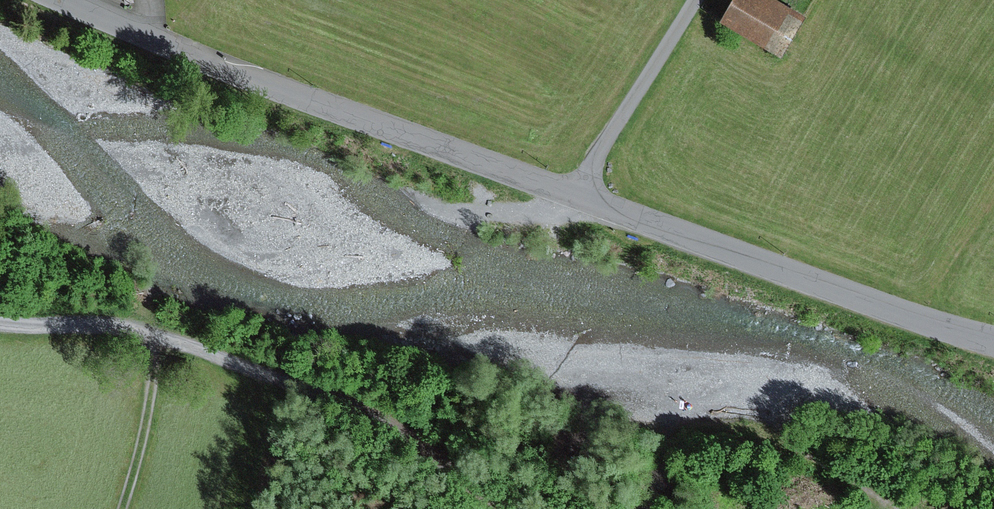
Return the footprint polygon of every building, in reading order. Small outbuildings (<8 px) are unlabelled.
[(779,0),(740,0),(727,23),(791,59),(814,20),(779,0)]
